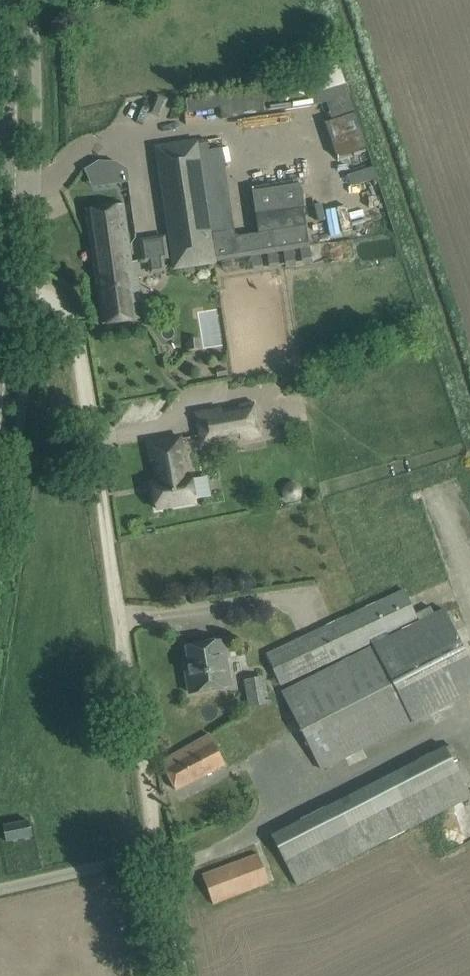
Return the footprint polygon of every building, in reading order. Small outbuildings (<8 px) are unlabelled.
[(322,74),(329,90),(348,82),(341,65),(322,74)] [(338,156),(367,151),(359,114),(330,119),(338,156)] [(279,270),(277,253),(284,252),(286,268),(295,266),(293,250),(300,249),(303,265),(311,264),(309,242),(299,182),(253,190),(260,232),(236,236),(222,148),(209,150),(207,138),(156,145),(157,150),(171,269),(216,264),(216,259),(251,255),(253,273),(262,272),(261,255),(267,254),(268,272),(279,270)] [(352,185),(378,179),(375,164),(349,170),(352,185)] [(139,260),(130,261),(122,204),(86,209),(102,324),(138,319),(132,278),(141,277),(139,260)] [(331,212),(335,237),(367,232),(363,207),(331,212)] [(166,271),(164,259),(169,258),(166,235),(140,238),(144,263),(149,262),(151,273),(166,271)] [(202,441),(198,416),(198,414),(196,414),(201,443),(241,436),(241,440),(260,436),(258,424),(255,423),(253,410),(255,409),(254,403),(240,405),(240,408),(220,412),(224,438),(202,441)] [(157,510),(195,503),(190,476),(187,477),(180,438),(149,443),(152,461),(153,461),(157,482),(152,483),(157,510)] [(265,653),(280,685),(417,621),(402,588),(265,653)] [(443,610),(434,615),(430,606),(415,613),(420,622),(282,692),(321,769),(469,694),(469,663),(443,610)] [(186,671),(190,693),(230,686),(230,685),(224,686),(220,658),(225,657),(222,641),(186,647),(190,670),(186,671)] [(247,678),(249,705),(269,704),(266,676),(247,678)] [(210,736),(179,753),(161,762),(176,790),(226,764),(210,736)] [(297,886),(469,797),(469,796),(445,747),(271,835),(297,886)] [(3,826),(6,841),(32,836),(29,821),(3,826)] [(258,854),(202,875),(213,904),(269,883),(258,854)]
